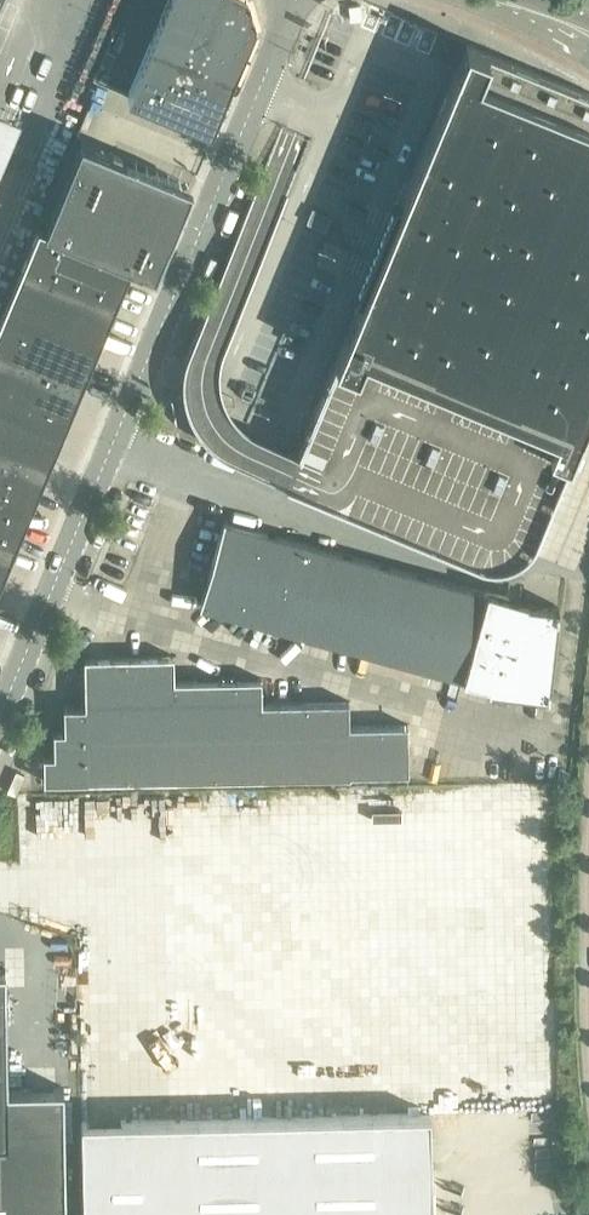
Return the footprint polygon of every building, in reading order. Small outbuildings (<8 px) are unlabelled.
[(128,94),(211,128),(256,20),(250,0),(167,0),(128,94)] [(403,215),(374,285),(367,283),(332,366),(286,478),(478,558),(482,559),(485,560),(489,561),(493,561),(497,561),(501,560),(505,560),(507,559),(510,558),(516,556),(519,554),(524,550),(528,546),(530,543),(534,538),(536,535),(537,533),(566,463),(588,407),(588,92),(467,41),(396,213),(403,215)] [(82,137),(45,226),(132,262),(156,272),(170,238),(167,237),(185,194),(179,180),(125,158),(126,155),(82,137)] [(22,266),(115,305),(115,303),(132,262),(45,226),(45,227),(39,225),(22,266)] [(22,266),(5,307),(97,345),(114,306),(115,305),(22,266)] [(0,318),(0,352),(81,386),(82,385),(81,384),(97,345),(5,307),(0,318)] [(81,386),(0,352),(0,400),(64,426),(80,387),(81,387),(81,386)] [(47,467),(48,466),(48,465),(64,426),(0,400),(0,447),(47,467)] [(47,467),(0,447),(0,495),(30,507),(46,468),(47,468),(47,467)] [(14,548),(14,547),(30,507),(0,495),(0,542),(14,548)] [(262,621),(285,536),(224,520),(201,605),(262,621)] [(262,621),(330,640),(354,555),(285,536),(262,621)] [(14,548),(0,542),(0,580),(13,549),(13,550),(14,548)] [(330,640),(405,660),(428,576),(354,555),(330,640)] [(405,660),(489,684),(501,594),(487,592),(428,576),(405,660)] [(501,594),(489,684),(489,687),(490,687),(549,694),(559,605),(508,599),(509,595),(501,594)] [(175,654),(85,656),(86,704),(88,779),(177,777),(175,702),(175,678),(175,654)] [(264,776),(263,701),(262,677),(175,678),(175,702),(177,777),(264,776)] [(350,700),(263,701),(264,776),(351,774),(351,773),(351,724),(350,700)] [(55,753),(44,753),(45,780),(88,779),(86,704),(65,705),(65,729),(55,729),(55,753)] [(351,724),(351,773),(409,772),(408,723),(351,724)] [(9,1137),(8,1087),(6,1018),(7,1018),(6,967),(0,967),(0,1137),(9,1137)] [(0,1137),(0,1214),(66,1214),(64,1086),(54,1086),(10,1087),(8,1087),(9,1137),(0,1137)] [(81,1120),(83,1214),(433,1214),(430,1112),(81,1120)]
